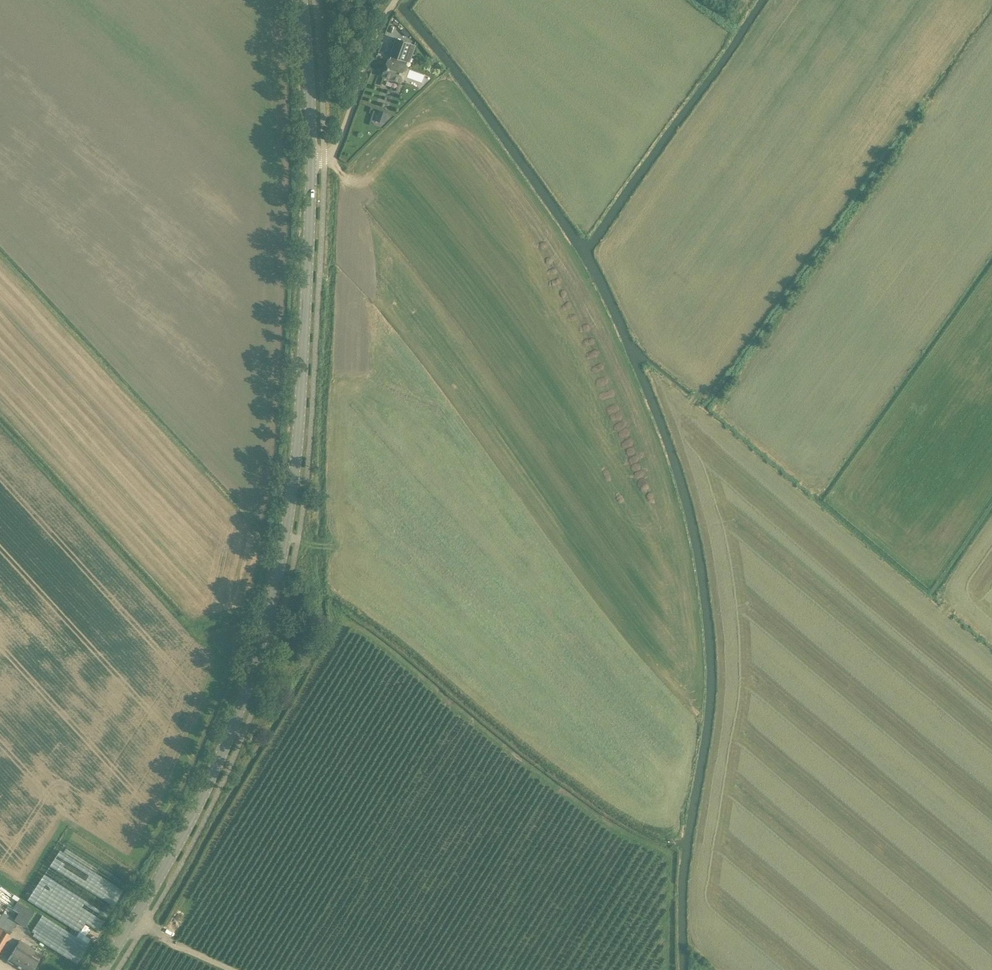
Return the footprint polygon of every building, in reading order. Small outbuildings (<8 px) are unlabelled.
[(388,60),(383,75),(402,82),(407,66),(403,65),(404,60),(405,61),(406,59),(411,44),(397,39),(394,46),(391,55),(392,56),(390,60),(388,60)] [(376,108),(371,120),(383,125),(387,112),(376,108)] [(66,850),(48,856),(52,868),(58,866),(57,863),(67,860),(69,867),(83,863),(81,859),(76,860),(74,853),(67,855),(66,850)] [(18,913),(14,919),(3,912),(0,917),(0,950),(10,935),(9,934),(17,922),(24,927),(34,912),(17,901),(12,908),(18,913)] [(23,969),(32,969),(38,960),(31,955),(35,950),(19,940),(7,960),(23,969)]
